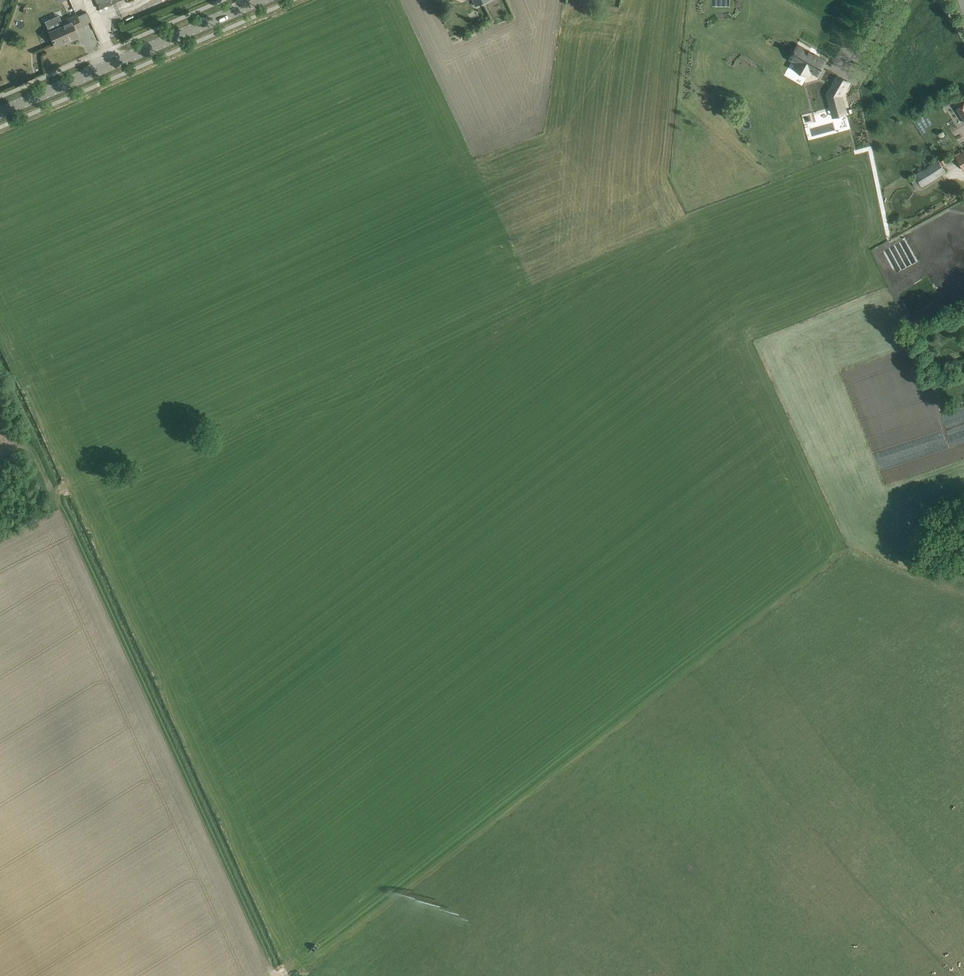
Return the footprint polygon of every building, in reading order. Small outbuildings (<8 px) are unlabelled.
[(82,27),(78,18),(76,14),(62,21),(63,24),(49,31),(55,45),(70,39),(71,41),(79,37),(76,30),(82,27)] [(794,55),(791,59),(798,63),(795,68),(808,75),(811,70),(817,74),(825,61),(815,55),(815,53),(810,50),(809,52),(799,46),(796,50),(793,54),(794,55)] [(832,86),(828,94),(834,117),(846,113),(842,96),(844,93),(832,86)] [(914,150),(905,154),(910,164),(919,159),(914,150)] [(922,186),(946,171),(939,159),(915,174),(922,186)]
